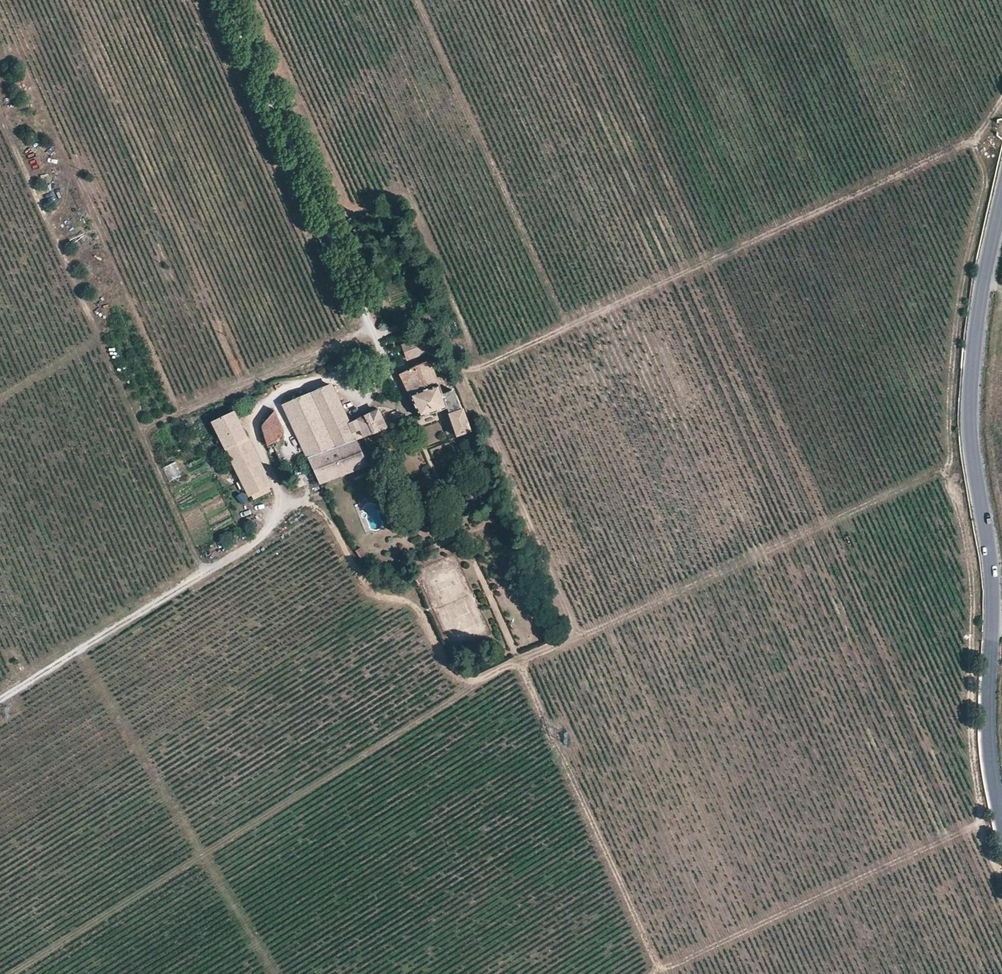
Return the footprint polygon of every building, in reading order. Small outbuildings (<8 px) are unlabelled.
[(426,352),(421,338),(416,340),(412,331),(400,335),(403,342),(398,344),(405,360),(406,360),(426,352)] [(405,389),(419,417),(446,408),(445,405),(439,388),(429,361),(399,375),(405,389)] [(300,444),(306,457),(309,462),(311,467),(315,476),(319,484),(368,466),(355,440),(362,438),(386,429),(377,411),(348,424),(341,409),(330,385),(297,400),(283,406),(289,419),(292,426),(300,444)] [(213,422),(223,442),(239,474),(250,496),(258,492),(269,486),(256,461),(252,454),(251,452),(249,446),(235,419),(231,412),(213,422)] [(279,415),(259,422),(269,447),(287,440),(282,427),(284,427),(279,415)] [(164,468),(170,481),(181,475),(175,462),(164,468)]
